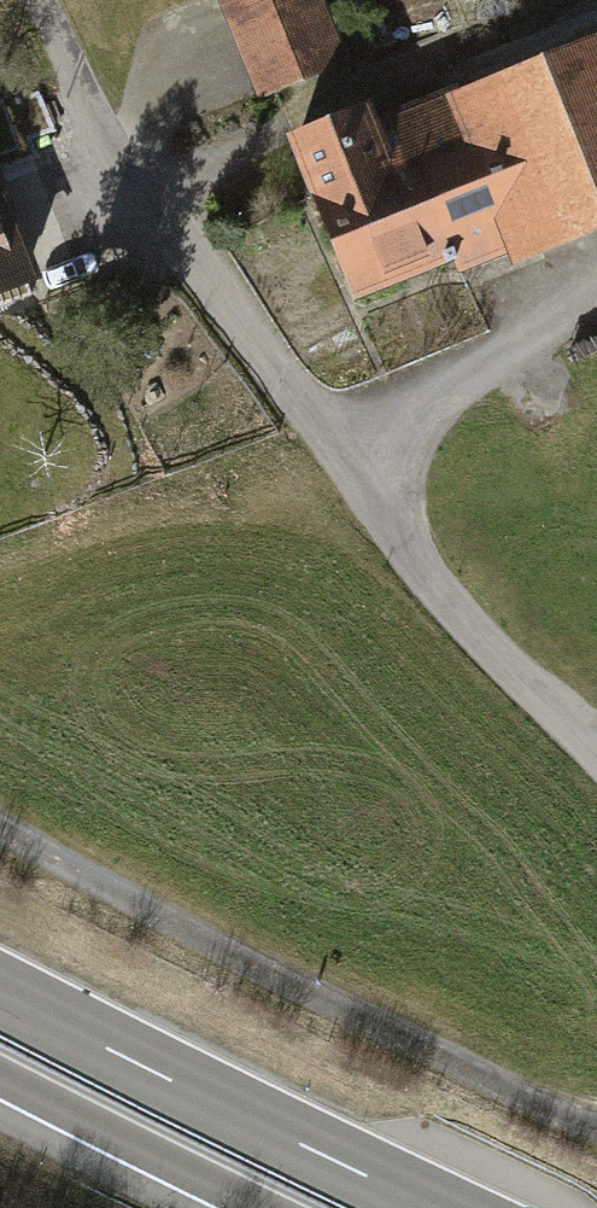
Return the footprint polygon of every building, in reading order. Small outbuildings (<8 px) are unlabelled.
[(246,102),(337,67),(311,0),(206,0),(246,102)] [(596,228),(596,26),(369,118),(360,95),(271,131),(339,301),(493,239),(503,265),(596,228)] [(30,280),(0,202),(0,291),(30,280)] [(596,353),(596,322),(583,330),(596,353)]
